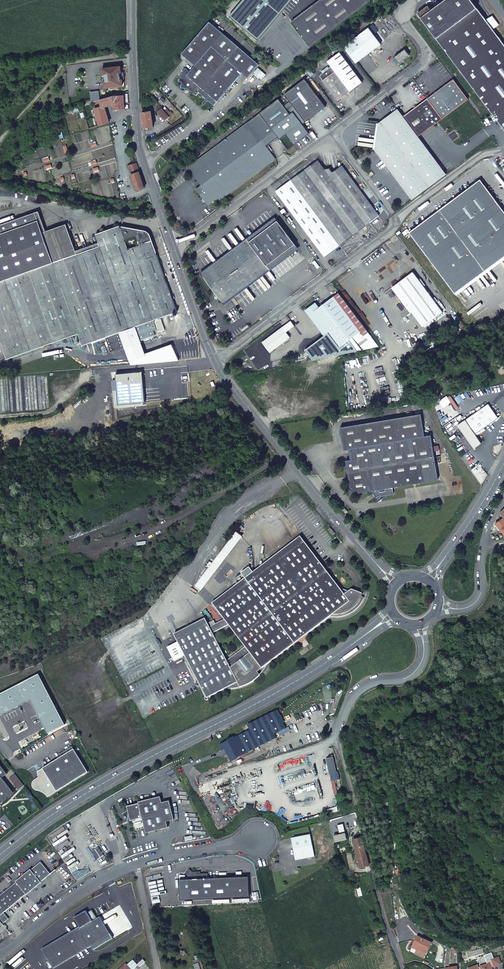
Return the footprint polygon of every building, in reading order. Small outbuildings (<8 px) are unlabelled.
[(230,16),(258,40),(292,0),(243,0),(230,16)] [(292,20),(310,46),(372,2),(371,0),(320,0),(292,20)] [(418,13),(503,129),(503,44),(493,29),(499,25),(493,18),(487,22),(471,0),(444,0),(431,10),(428,5),(418,13)] [(260,64),(210,21),(182,53),(195,65),(190,71),(185,67),(179,75),(181,77),(179,79),(182,82),(181,86),(189,87),(189,91),(192,91),(196,95),(199,92),(214,105),(242,72),(248,77),(260,64)] [(370,28),(344,47),(356,63),(382,44),(370,28)] [(363,82),(340,52),(328,61),(332,67),(322,74),(321,75),(321,76),(322,77),(324,80),(323,80),(338,101),(363,82)] [(102,76),(103,83),(103,84),(104,84),(105,88),(106,88),(122,86),(123,85),(120,68),(119,67),(103,69),(102,70),(103,74),(102,74),(102,76)] [(326,106),(305,78),(285,93),(305,121),(326,106)] [(404,116),(419,136),(443,118),(469,99),(454,79),(417,106),(415,108),(404,116)] [(90,93),(91,102),(96,101),(100,100),(98,92),(90,93)] [(95,110),(100,126),(109,123),(105,107),(114,104),(114,110),(125,109),(124,93),(117,95),(117,96),(113,96),(100,100),(96,101),(97,105),(99,105),(101,104),(102,108),(99,108),(95,110)] [(292,109),(284,99),(260,117),(267,127),(292,109)] [(169,116),(173,113),(171,111),(167,114),(159,105),(156,108),(159,110),(157,111),(165,120),(170,117),(169,116)] [(447,173),(419,136),(404,116),(398,109),(379,123),(375,149),(413,198),(447,173)] [(145,128),(148,127),(153,127),(151,111),(142,112),(145,128)] [(276,157),(249,121),(188,165),(195,174),(200,171),(206,180),(202,184),(196,187),(208,203),(218,196),(220,198),(276,157)] [(379,215),(341,164),(331,172),(330,168),(325,169),(318,160),(276,191),(325,256),(379,215)] [(137,163),(127,166),(128,169),(129,168),(137,190),(145,188),(137,163)] [(200,171),(195,174),(202,184),(206,180),(200,171)] [(455,293),(503,256),(503,211),(480,179),(409,232),(455,293)] [(39,211),(35,212),(42,232),(46,231),(39,211)] [(79,333),(83,345),(133,327),(138,342),(152,336),(151,331),(154,330),(151,321),(177,311),(152,240),(143,244),(140,242),(139,243),(139,242),(138,243),(139,245),(129,249),(125,240),(135,237),(137,236),(138,237),(144,234),(145,232),(138,231),(121,228),(121,227),(120,225),(96,234),(99,243),(100,246),(77,254),(53,262),(42,232),(35,212),(0,225),(3,233),(0,234),(0,337),(8,358),(79,333)] [(278,219),(203,275),(222,300),(296,244),(278,219)] [(46,231),(42,232),(53,262),(77,254),(76,251),(66,224),(46,231)] [(147,230),(122,225),(121,228),(138,231),(145,232),(144,234),(138,237),(137,236),(135,237),(138,243),(139,242),(139,243),(140,242),(143,244),(152,240),(149,232),(147,230)] [(100,246),(99,243),(76,251),(77,254),(100,246)] [(413,271),(393,286),(412,311),(423,326),(443,312),(413,271)] [(412,311),(393,286),(392,287),(410,312),(412,311)] [(353,343),(369,331),(368,330),(339,291),(334,295),(319,306),(316,301),(305,309),(324,335),(329,331),(336,341),(337,342),(340,346),(345,342),(350,338),(353,342),(353,343)] [(261,340),(269,350),(288,335),(281,325),(261,340)] [(369,331),(353,343),(358,349),(378,345),(369,331)] [(480,431),(498,418),(488,404),(463,422),(462,420),(458,423),(459,424),(458,425),(474,448),(481,443),(476,435),(480,432),(480,431)] [(422,414),(340,427),(344,450),(349,449),(351,459),(345,460),(351,494),(369,490),(370,492),(372,491),(376,496),(374,497),(374,498),(377,502),(381,499),(380,498),(383,496),(387,495),(393,494),(392,487),(438,479),(431,435),(425,436),(422,414)] [(500,513),(503,518),(496,524),(503,534),(503,509),(500,513)] [(200,590),(241,537),(236,533),(195,586),(200,590)] [(300,536),(212,603),(216,608),(303,540),(300,536)] [(248,684),(251,682),(256,679),(259,675),(257,672),(330,616),(333,617),(337,617),(340,617),(344,616),(351,613),(353,611),(357,608),(361,603),(364,597),(361,596),(362,594),(351,589),(348,591),(339,588),(303,540),(216,608),(224,619),(215,623),(208,627),(207,623),(176,639),(206,696),(206,697),(206,698),(206,699),(207,699),(208,698),(208,697),(224,689),(228,689),(231,689),(237,688),(242,687),(245,686),(248,684)] [(176,639),(207,623),(204,618),(174,634),(176,639)] [(231,761),(260,747),(257,742),(274,734),(285,728),(277,711),(248,725),(251,730),(220,745),(223,750),(225,749),(231,761)] [(257,742),(260,747),(276,738),(274,734),(257,742)] [(57,791),(89,772),(74,749),(43,768),(39,771),(40,772),(39,773),(39,777),(36,780),(35,780),(34,781),(33,783),(33,784),(33,786),(34,788),(36,789),(38,790),(41,790),(43,791),(46,794),(48,796),(57,791)] [(8,796),(9,797),(14,791),(2,777),(7,773),(0,764),(0,802),(8,796)] [(9,797),(8,796),(0,802),(0,804),(9,797)] [(163,803),(162,797),(139,803),(140,805),(128,807),(131,819),(132,818),(134,818),(134,820),(133,821),(135,831),(146,829),(147,834),(169,828),(167,822),(163,803)] [(163,803),(167,822),(175,820),(170,802),(163,803)] [(333,836),(335,842),(347,839),(346,833),(333,836)] [(310,835),(291,839),(296,861),(314,857),(310,835)] [(354,840),(356,848),(364,846),(362,838),(354,840)] [(364,846),(356,848),(361,868),(369,865),(364,846)] [(41,882),(51,874),(41,862),(31,870),(16,882),(16,883),(2,894),(3,895),(0,897),(0,925),(2,924),(3,925),(6,922),(5,921),(5,919),(7,917),(4,914),(26,894),(27,895),(41,882)] [(88,875),(96,870),(92,864),(84,869),(88,875)] [(180,880),(181,900),(250,897),(249,877),(208,879),(208,873),(201,874),(197,874),(197,872),(193,872),(190,869),(186,873),(188,880),(180,880)] [(93,950),(113,938),(100,917),(97,919),(95,915),(94,915),(93,913),(89,912),(88,913),(86,911),(74,918),(81,929),(43,951),(52,967),(90,945),(93,950)] [(412,947),(417,950),(418,948),(427,952),(431,943),(417,936),(412,947)]
